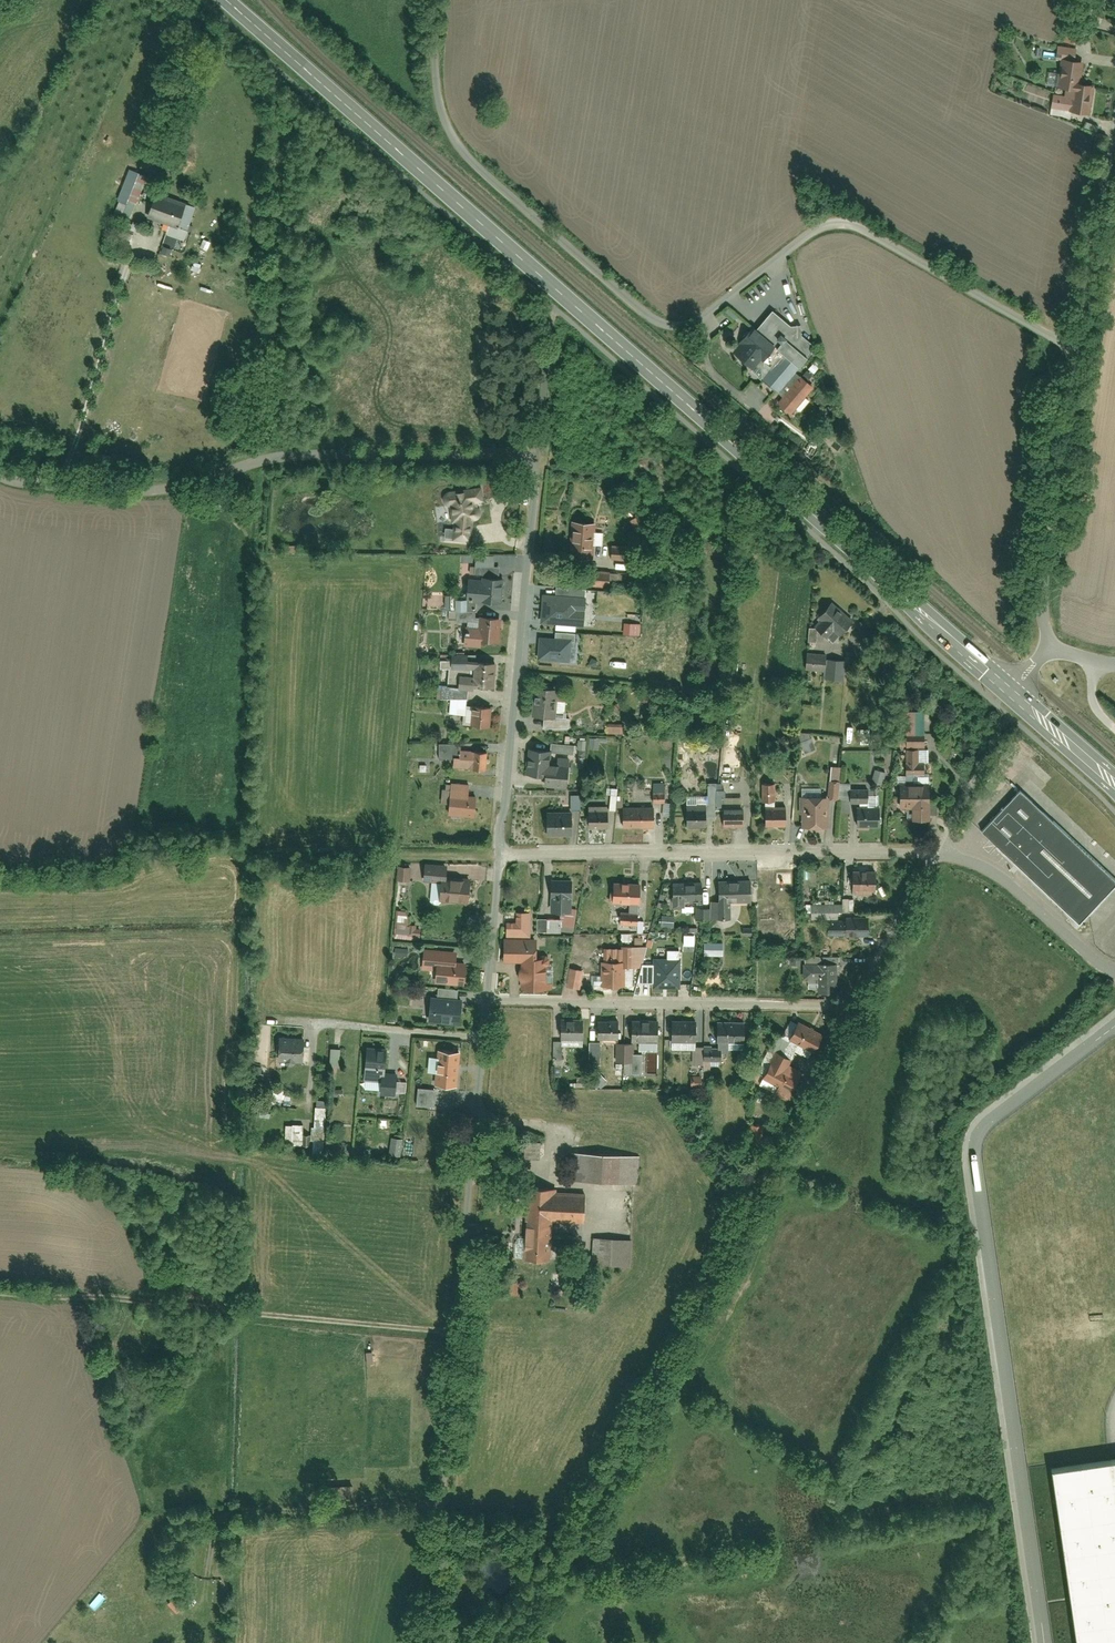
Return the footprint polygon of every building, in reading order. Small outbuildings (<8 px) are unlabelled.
[(1075,10),(1074,27),(1087,28),(1088,10),(1075,10)] [(1058,50),(1056,89),(1064,90),(1063,113),(1087,114),(1088,86),(1081,85),(1083,52),(1058,50)] [(114,213),(130,219),(144,177),(128,172),(114,213)] [(157,194),(149,216),(188,229),(195,207),(157,194)] [(132,227),(120,224),(115,245),(127,248),(132,227)] [(754,323),(735,343),(740,349),(732,356),(777,393),(770,401),(791,415),(813,387),(796,372),(812,346),(801,336),(800,326),(789,326),(771,312),(759,327),(754,323)] [(445,492),(445,540),(475,540),(475,492),(445,492)] [(570,523),(568,560),(591,561),(593,524),(570,523)] [(609,550),(609,566),(630,566),(630,550),(609,550)] [(587,577),(587,589),(609,588),(608,576),(587,577)] [(465,579),(465,604),(499,604),(500,580),(465,579)] [(539,622),(583,624),(584,587),(555,586),(554,593),(540,592),(539,622)] [(445,596),(444,612),(463,612),(463,597),(445,596)] [(818,640),(827,629),(839,638),(853,620),(831,602),(807,631),(818,640)] [(478,621),(477,635),(462,635),(462,647),(480,647),(480,642),(499,642),(500,621),(478,621)] [(640,634),(640,622),(623,621),(622,634),(640,634)] [(536,653),(572,652),(571,631),(554,631),(554,635),(536,635),(536,653)] [(806,656),(806,672),(823,672),(823,680),(839,680),(839,656),(806,656)] [(442,661),(441,682),(460,683),(461,662),(442,661)] [(468,662),(468,687),(492,687),(492,662),(468,662)] [(449,700),(449,715),(464,715),(463,688),(439,688),(439,700),(449,700)] [(532,690),(531,718),(554,719),(556,691),(532,690)] [(469,707),(470,726),(489,726),(489,707),(469,707)] [(544,720),(544,731),(567,732),(567,721),(544,720)] [(906,723),(906,749),(925,748),(924,722),(906,723)] [(607,727),(607,735),(623,736),(623,727),(607,727)] [(800,735),(800,754),(816,754),(816,735),(800,735)] [(577,754),(586,754),(586,742),(578,742),(577,754)] [(554,743),(553,755),(571,755),(571,744),(554,743)] [(436,760),(453,760),(453,770),(484,769),(483,752),(459,752),(459,747),(435,747),(436,760)] [(903,766),(903,775),(922,775),(922,765),(919,765),(919,750),(907,750),(908,766),(903,766)] [(519,751),(517,775),(538,776),(540,753),(519,751)] [(882,782),(884,770),(874,768),(871,780),(882,782)] [(545,771),(545,787),(566,788),(566,772),(545,771)] [(448,781),(446,814),(473,815),(474,794),(467,794),(468,782),(448,781)] [(664,783),(652,784),(654,803),(666,802),(664,783)] [(899,810),(909,809),(910,821),(928,820),(927,783),(898,785),(899,810)] [(828,801),(839,801),(839,784),(828,784),(828,801)] [(707,785),(707,797),(687,798),(687,805),(707,805),(715,805),(715,785),(707,785)] [(761,787),(761,803),(772,804),(773,788),(761,787)] [(800,792),(800,827),(825,827),(825,792),(800,792)] [(979,833),(1077,928),(1114,889),(1114,886),(1018,793),(979,833)] [(569,794),(569,805),(580,805),(580,794),(569,794)] [(859,810),(859,828),(883,828),(883,810),(859,810)] [(764,811),(765,827),(784,827),(784,811),(764,811)] [(622,812),(622,830),(651,830),(651,812),(622,812)] [(721,812),(721,828),(742,828),(742,812),(721,812)] [(586,813),(586,829),(606,830),(606,813),(586,813)] [(685,813),(685,828),(704,828),(704,813),(685,813)] [(544,815),(544,837),(572,837),(572,815),(544,815)] [(396,883),(408,883),(408,867),(396,867),(396,883)] [(424,885),(439,885),(438,903),(467,903),(467,884),(446,883),(446,870),(424,869),(424,885)] [(849,873),(850,896),(874,895),(874,873),(849,873)] [(671,884),(671,907),(700,907),(700,884),(671,884)] [(710,902),(711,920),(723,920),(723,906),(750,905),(749,884),(718,885),(719,902),(710,902)] [(549,886),(548,915),(570,915),(570,886),(549,886)] [(611,886),(611,904),(638,904),(638,886),(611,886)] [(660,890),(659,898),(665,899),(666,894),(669,895),(670,891),(660,890)] [(842,902),(842,914),(852,913),(852,901),(842,902)] [(396,909),(394,937),(419,939),(420,925),(406,924),(408,910),(396,909)] [(504,921),(505,937),(530,935),(529,912),(514,912),(515,921),(504,921)] [(618,915),(619,926),(636,926),(635,915),(618,915)] [(659,918),(659,928),(673,928),(673,918),(659,918)] [(543,921),(545,937),(559,935),(558,920),(543,921)] [(829,923),(830,942),(865,941),(865,922),(829,923)] [(682,944),(694,945),(694,934),(683,934),(682,944)] [(501,941),(501,962),(520,962),(520,991),(539,991),(539,941),(501,941)] [(703,955),(722,955),(722,941),(703,942),(703,955)] [(393,947),(393,960),(406,961),(407,948),(393,947)] [(644,950),(600,949),(599,987),(621,987),(622,970),(644,971),(644,950)] [(654,987),(679,987),(679,950),(667,950),(667,960),(654,960),(654,987)] [(435,972),(434,985),(463,986),(464,969),(454,968),(455,954),(421,952),(420,971),(435,972)] [(835,993),(834,965),(802,966),(803,981),(814,981),(815,994),(835,993)] [(567,971),(566,989),(578,990),(579,972),(567,971)] [(460,1002),(454,1001),(454,991),(423,990),(422,1014),(430,1014),(430,1023),(459,1024),(460,1002)] [(669,1022),(669,1041),(696,1040),(696,1021),(669,1022)] [(629,1022),(629,1043),(655,1043),(655,1022),(629,1022)] [(716,1022),(716,1047),(743,1048),(743,1023),(716,1022)] [(594,1023),(595,1043),(618,1042),(618,1023),(594,1023)] [(797,1023),(787,1040),(811,1053),(820,1036),(797,1023)] [(557,1025),(558,1047),(582,1046),(581,1024),(557,1025)] [(279,1042),(278,1062),(304,1063),(305,1044),(279,1042)] [(614,1047),(614,1064),(628,1065),(629,1048),(614,1047)] [(330,1049),(328,1065),(338,1066),(339,1050),(330,1049)] [(366,1052),(365,1073),(395,1075),(396,1054),(366,1052)] [(435,1053),(434,1086),(457,1086),(458,1054),(435,1053)] [(791,1062),(775,1053),(758,1084),(787,1099),(800,1074),(788,1068),(791,1062)] [(416,1090),(415,1109),(434,1110),(434,1091),(416,1090)] [(761,1141),(761,1123),(749,1123),(749,1140),(761,1141)] [(285,1127),(285,1147),(301,1147),(301,1127),(285,1127)] [(391,1136),(388,1153),(399,1155),(401,1138),(391,1136)] [(311,1152),(322,1151),(322,1140),(311,1140),(311,1152)] [(523,1157),(539,1157),(539,1141),(523,1140),(523,1157)] [(564,1156),(562,1181),(636,1185),(637,1160),(564,1156)] [(524,1190),(524,1262),(548,1262),(548,1225),(581,1225),(581,1197),(547,1197),(547,1190),(524,1190)] [(591,1239),(591,1266),(628,1265),(628,1239),(591,1239)] [(503,1282),(503,1297),(515,1297),(515,1283),(503,1282)] [(1052,1467),(1076,1642),(1114,1642),(1114,1459),(1052,1467)] [(351,1485),(327,1484),(326,1495),(351,1495),(351,1485)] [(172,1598),(166,1603),(176,1613),(181,1608),(172,1598)]
